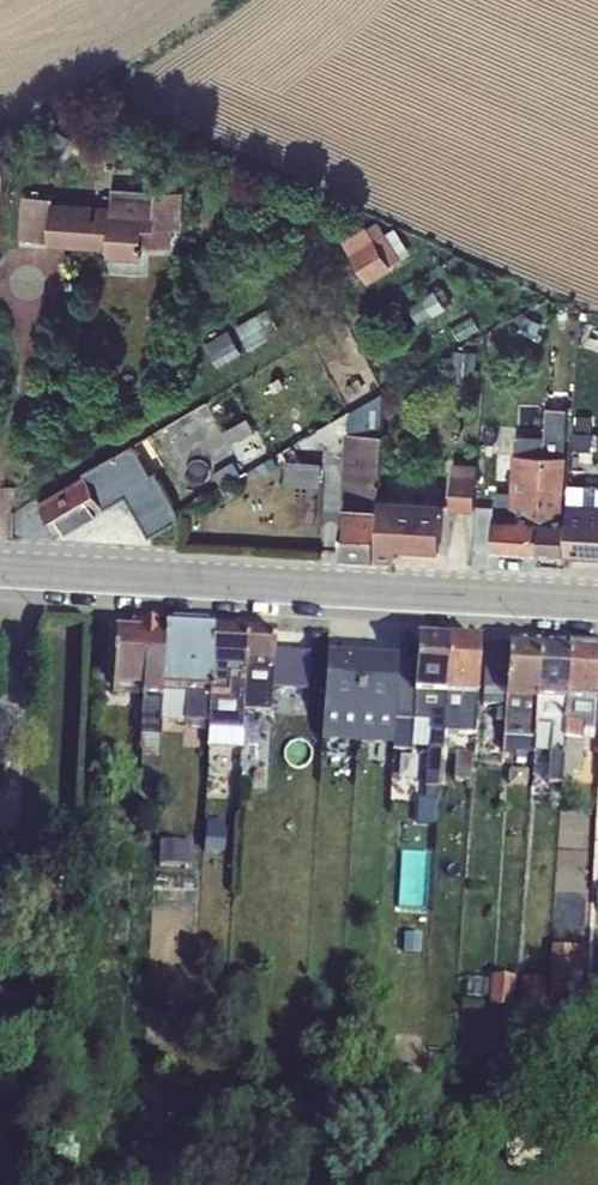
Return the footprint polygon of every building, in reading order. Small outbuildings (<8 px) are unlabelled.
[(112,205),(51,200),(48,241),(48,244),(108,248),(108,255),(142,257),(142,245),(172,247),(173,228),(181,228),(183,191),(131,187),(130,210),(111,209),(112,205)] [(22,195),(20,238),(48,241),(51,200),(51,197),(22,195)] [(366,225),(342,240),(367,283),(393,266),(392,264),(402,258),(378,221),(368,227),(366,225)] [(423,298),(419,300),(428,316),(433,314),(436,319),(447,312),(445,307),(451,303),(443,287),(435,291),(435,290),(422,297),(423,298)] [(269,307),(236,325),(249,350),(282,331),(269,307)] [(453,327),(460,340),(480,329),(472,316),(453,327)] [(228,331),(206,345),(211,354),(234,340),(228,331)] [(234,340),(211,354),(218,366),(242,352),(234,340)] [(478,351),(455,351),(453,377),(477,378),(478,351)] [(387,373),(379,377),(385,388),(392,383),(387,373)] [(235,387),(205,403),(243,473),(275,455),(235,387)] [(517,434),(514,452),(540,453),(565,455),(567,408),(546,406),(545,435),(517,434)] [(343,504),(377,506),(378,494),(381,428),(347,427),(343,504)] [(152,433),(84,471),(86,473),(105,507),(126,494),(149,535),(178,517),(177,510),(193,501),(152,433)] [(534,552),(540,453),(514,452),(511,491),(510,513),(494,512),(492,550),(534,552)] [(534,552),(565,554),(566,516),(563,516),(564,502),(567,455),(565,455),(540,453),(534,552)] [(478,462),(453,460),(449,507),(475,508),(478,462)] [(321,463),(286,462),(285,484),(320,485),(321,463)] [(86,473),(38,501),(58,535),(105,507),(86,473)] [(495,490),(494,512),(510,513),(511,491),(495,490)] [(377,506),(376,557),(394,558),(395,545),(441,547),(444,497),(378,494),(377,506)] [(565,554),(597,556),(597,504),(564,502),(563,516),(566,516),(565,554)] [(340,555),(376,557),(377,506),(343,504),(340,555)] [(163,691),(166,625),(133,623),(133,632),(115,631),(113,688),(143,690),(143,697),(162,698),(163,691)] [(210,694),(214,627),(166,625),(163,691),(210,694)] [(247,666),(248,629),(214,627),(210,694),(210,700),(229,700),(230,682),(246,683),(247,666)] [(275,630),(248,629),(247,666),(272,667),(274,667),(275,630)] [(310,632),(275,630),(274,667),(272,667),(271,688),(307,690),(310,632)] [(509,645),(539,647),(569,649),(597,650),(597,643),(511,637),(509,645)] [(416,661),(414,694),(445,695),(450,640),(417,638),(416,661)] [(480,642),(450,640),(445,695),(446,696),(477,697),(480,642)] [(505,697),(509,645),(486,644),(483,705),(505,706),(505,697)] [(536,700),(539,647),(509,645),(505,697),(536,700)] [(566,701),(569,649),(539,647),(536,700),(566,701)] [(569,649),(566,701),(567,701),(595,703),(597,703),(597,687),(597,650),(569,649)] [(358,742),(364,657),(327,655),(320,739),(358,742)] [(396,720),(400,660),(364,657),(358,742),(394,745),(396,720)] [(414,694),(416,661),(400,660),(396,720),(413,721),(414,694)] [(271,688),(272,667),(247,666),(246,683),(230,682),(229,700),(210,700),(208,732),(207,747),(241,749),(244,712),(269,713),(271,688)] [(143,690),(113,688),(112,695),(143,697),(143,690)] [(210,694),(163,691),(162,698),(161,721),(186,723),(185,731),(208,732),(210,700),(210,694)] [(414,694),(413,721),(411,748),(428,749),(426,787),(439,787),(441,751),(444,751),(444,734),(446,696),(445,695),(414,694)] [(475,736),(477,697),(446,696),(444,734),(475,736)] [(161,721),(162,698),(143,697),(138,785),(137,808),(157,809),(161,721)] [(534,753),(536,700),(505,697),(505,706),(503,751),(534,753)] [(565,743),(567,701),(566,701),(536,700),(534,753),(549,753),(548,784),(561,785),(565,743)] [(595,703),(567,701),(565,743),(561,785),(561,792),(572,793),(573,774),(582,774),(583,741),(593,741),(595,703)] [(473,755),(456,753),(453,779),(470,781),(473,755)] [(224,821),(207,820),(204,852),(225,853),(225,850),(228,850),(229,831),(223,831),(224,821)] [(429,823),(413,821),(412,834),(428,836),(429,823)] [(193,841),(161,839),(160,862),(191,864),(193,841)] [(549,1001),(560,1002),(562,994),(573,991),(574,985),(582,986),(584,949),(552,947),(549,1001)] [(492,974),(491,980),(490,997),(489,1007),(514,1009),(517,976),(492,974)] [(490,997),(491,980),(465,978),(464,995),(490,997)] [(547,981),(521,979),(519,1008),(544,1010),(547,981)]
